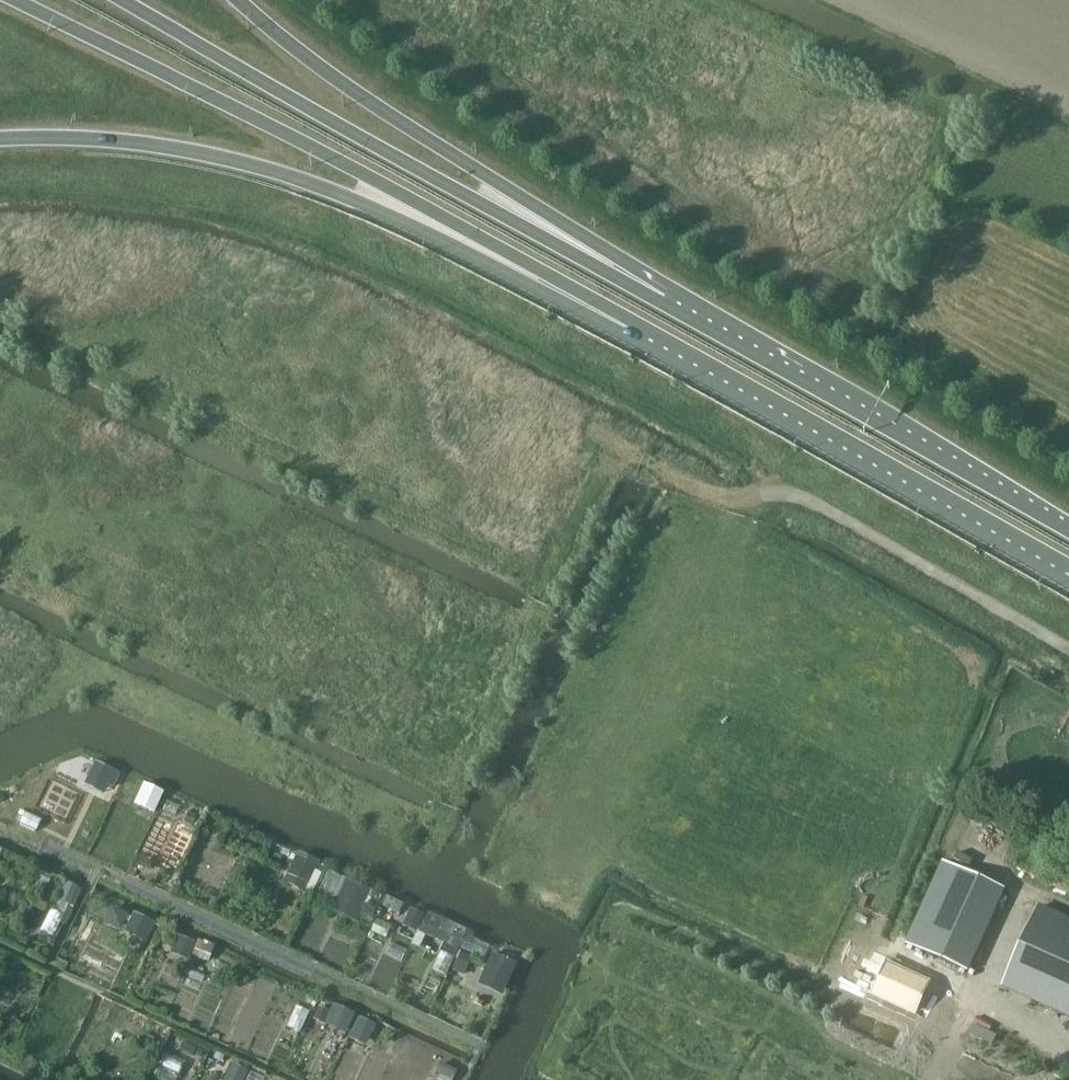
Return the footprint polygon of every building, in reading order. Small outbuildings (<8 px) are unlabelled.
[(144,780),(135,801),(155,809),(164,789),(144,780)] [(1014,868),(1049,883),(1068,892),(1068,867),(1024,847),(1014,868)] [(306,888),(318,858),(297,849),(284,879),(306,888)] [(944,862),(907,942),(967,970),(1003,890),(944,862)] [(334,905),(361,919),(376,889),(349,876),(334,905)] [(420,929),(428,910),(413,904),(405,922),(420,929)] [(1002,985),(1068,1016),(1068,921),(1038,907),(1002,985)] [(494,938),(429,911),(422,929),(447,940),(436,965),(451,971),(462,945),(487,955),(494,938)] [(480,980),(505,992),(520,960),(495,949),(480,980)] [(886,965),(874,993),(916,1010),(927,983),(886,965)] [(320,999),(316,1019),(351,1027),(355,1007),(320,999)] [(356,1015),(351,1039),(370,1043),(376,1019),(356,1015)] [(222,1079),(243,1079),(249,1068),(232,1059),(222,1079)]
